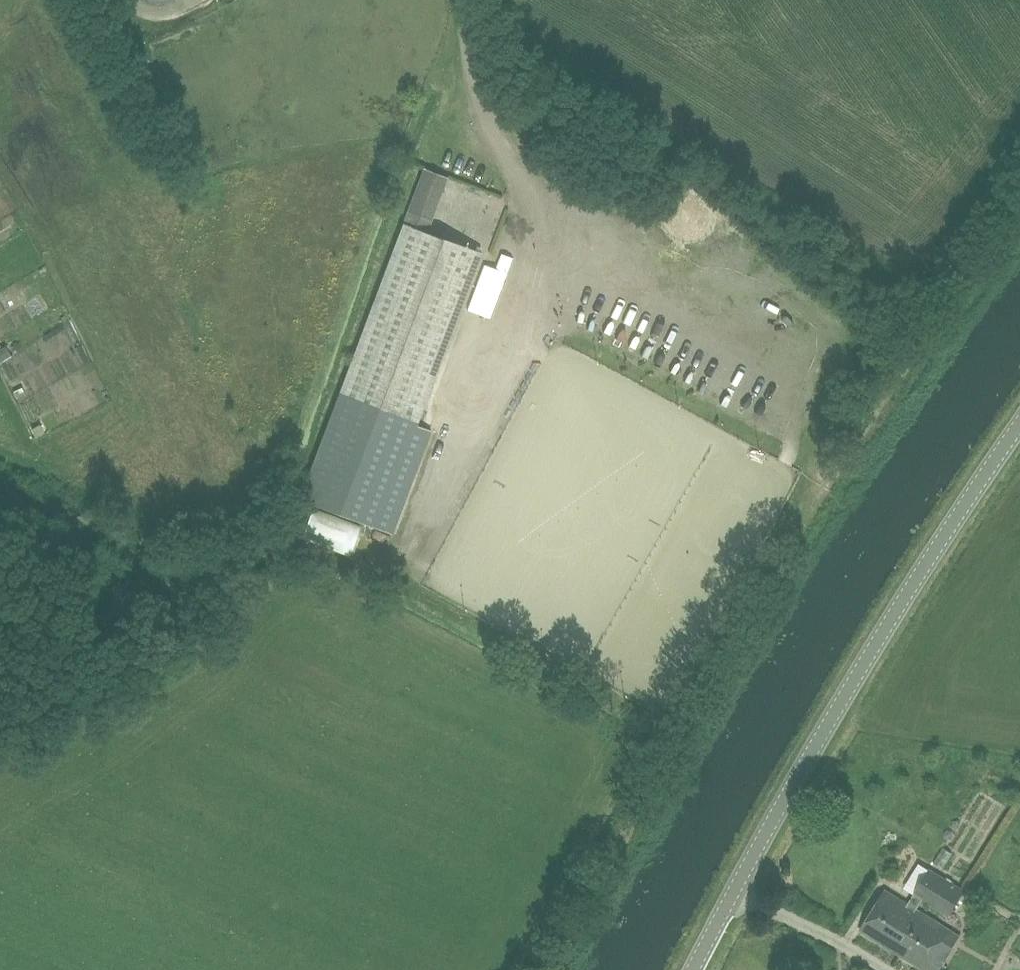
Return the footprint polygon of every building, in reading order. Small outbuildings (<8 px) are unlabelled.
[(298,500),(319,508),(365,524),(395,535),(432,432),(417,426),(482,253),(427,234),(448,180),(424,170),(298,500)] [(2,347),(0,349),(0,363),(9,358),(2,347)] [(13,392),(17,399),(24,396),(21,389),(13,392)] [(31,429),(35,437),(43,432),(38,425),(31,429)] [(301,537),(348,554),(360,524),(312,506),(301,537)] [(933,854),(947,861),(956,844),(941,837),(933,854)] [(930,871),(914,897),(949,918),(965,893),(930,871)] [(861,933),(920,969),(925,969),(949,931),(887,892),(861,933)]
